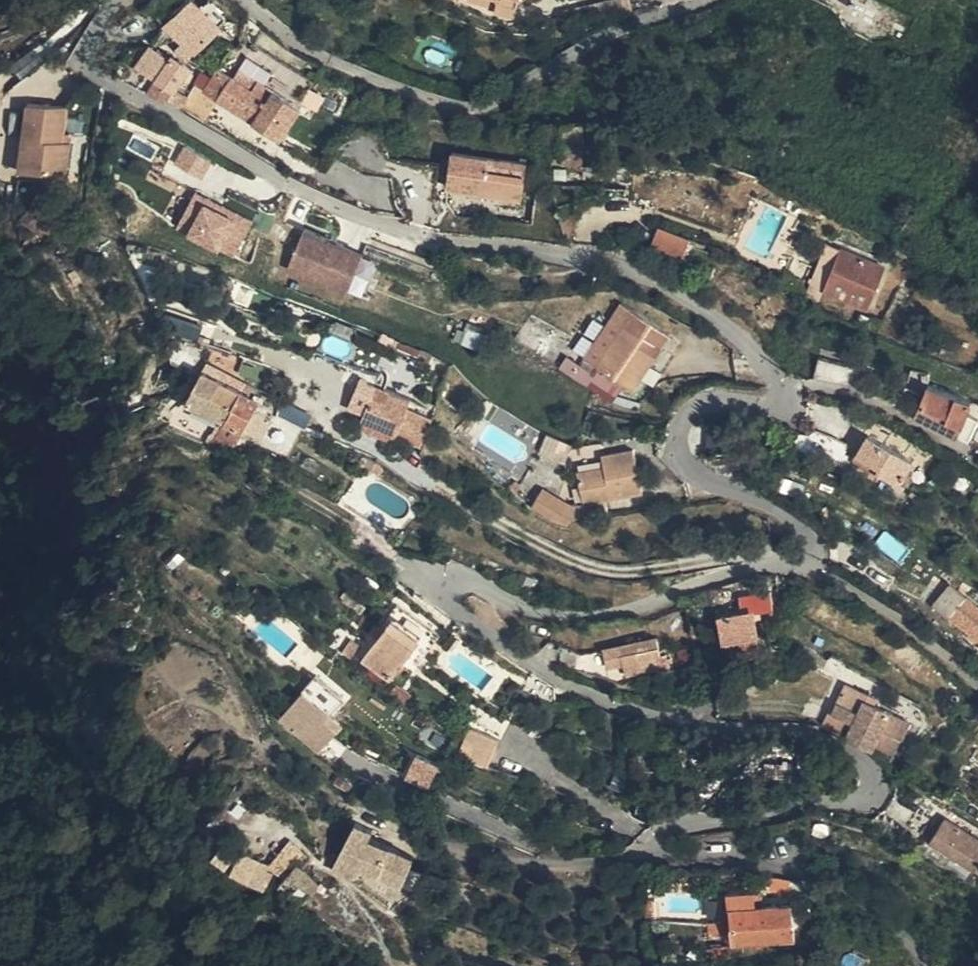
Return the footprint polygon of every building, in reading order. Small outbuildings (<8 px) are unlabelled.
[(188,49),(201,37),(214,24),(188,0),(178,0),(159,19),(188,49)] [(149,74),(163,52),(154,47),(140,69),(149,74)] [(149,74),(165,85),(170,83),(181,64),(163,52),(149,74)] [(209,66),(194,90),(208,98),(272,138),(292,104),(249,77),(242,88),(209,66)] [(160,96),(165,85),(149,74),(140,88),(159,98),(160,96)] [(319,80),(307,74),(296,96),(308,103),(310,101),(326,108),(332,97),(316,88),(319,80)] [(180,89),(173,105),(195,118),(208,98),(194,90),(183,82),(180,89)] [(165,85),(160,96),(173,105),(180,89),(170,83),(165,85)] [(23,158),(34,160),(37,143),(43,128),(49,118),(34,105),(40,97),(46,91),(28,88),(21,127),(28,129),(23,158)] [(37,143),(34,160),(61,165),(67,133),(58,130),(64,95),(46,91),(40,97),(34,105),(49,118),(43,128),(37,143)] [(58,130),(67,133),(73,97),(64,95),(58,130)] [(15,156),(23,158),(28,129),(21,127),(15,156)] [(545,163),(558,161),(556,146),(544,146),(545,163)] [(440,183),(461,187),(479,189),(514,196),(520,162),(446,148),(440,183)] [(479,189),(461,187),(460,194),(477,197),(479,189)] [(237,259),(253,217),(191,193),(175,235),(237,259)] [(364,256),(304,231),(288,271),(347,296),(364,256)] [(660,267),(668,272),(680,252),(652,233),(637,256),(644,259),(660,267)] [(804,288),(821,247),(812,243),(795,285),(804,288)] [(863,263),(821,247),(804,288),(845,306),(863,263)] [(652,327),(601,298),(567,357),(618,387),(652,327)] [(479,351),(485,334),(462,325),(455,343),(479,351)] [(196,358),(192,364),(231,385),(236,376),(197,355),(196,358)] [(814,378),(847,383),(849,367),(817,362),(814,378)] [(181,386),(177,395),(191,403),(204,410),(214,416),(231,385),(192,364),(181,386)] [(954,393),(912,378),(905,398),(932,408),(931,412),(946,418),(954,393)] [(348,411),(383,425),(393,401),(396,395),(360,381),(348,411)] [(209,425),(225,433),(229,435),(235,426),(245,431),(257,410),(252,407),(257,398),(231,385),(214,416),(209,425)] [(932,408),(905,398),(898,410),(940,429),(946,418),(931,412),(932,408)] [(418,411),(393,401),(383,425),(410,436),(418,411)] [(191,403),(185,413),(199,420),(204,410),(191,403)] [(262,412),(257,410),(245,431),(250,434),(262,412)] [(380,434),(383,425),(348,411),(344,420),(380,434)] [(855,430),(896,451),(904,437),(863,415),(855,430)] [(716,421),(697,420),(694,448),(715,447),(716,421)] [(209,425),(203,437),(218,445),(225,433),(209,425)] [(834,440),(798,426),(790,447),(826,461),(834,440)] [(855,430),(853,428),(839,453),(864,467),(865,466),(891,480),(899,466),(893,463),(898,453),(896,451),(855,430)] [(564,439),(541,429),(533,444),(557,455),(564,439)] [(632,490),(623,447),(592,452),(594,464),(567,469),(572,501),(561,503),(533,488),(522,507),(542,518),(558,521),(557,516),(595,509),(593,498),(632,490)] [(941,579),(925,599),(960,628),(957,631),(967,640),(977,627),(977,611),(941,579)] [(759,596),(756,583),(731,588),(734,601),(759,596)] [(738,602),(707,609),(714,649),(745,641),(738,602)] [(385,620),(364,665),(393,678),(412,637),(426,644),(434,627),(386,603),(380,617),(385,620)] [(644,627),(608,636),(610,651),(627,647),(630,661),(656,653),(654,641),(648,642),(644,627)] [(353,645),(344,656),(352,663),(361,651),(353,645)] [(299,729),(305,723),(331,691),(304,667),(271,706),(292,723),(299,729)] [(840,708),(865,717),(886,726),(894,705),(856,690),(859,682),(829,670),(817,702),(832,707),(839,711),(840,708)] [(410,697),(395,686),(389,695),(404,706),(410,697)] [(815,717),(832,728),(839,711),(832,707),(817,702),(811,715),(815,717)] [(832,728),(857,737),(865,717),(840,708),(839,711),(832,728)] [(464,716),(458,734),(469,739),(476,725),(478,720),(464,716)] [(469,739),(458,734),(454,746),(481,754),(491,724),(478,720),(476,725),(469,739)] [(317,736),(305,723),(299,729),(312,741),(317,736)] [(320,732),(317,736),(312,741),(312,743),(344,766),(347,760),(332,748),(335,744),(320,732)] [(405,748),(396,771),(418,780),(427,757),(405,748)] [(975,839),(934,806),(914,832),(955,863),(975,839)] [(349,849),(371,859),(384,833),(364,824),(367,818),(351,809),(327,848),(327,851),(343,860),(349,849)] [(294,847),(303,838),(285,821),(277,829),(292,845),(294,847)] [(292,845),(277,829),(267,839),(273,845),(284,854),(292,845)] [(371,859),(395,870),(403,851),(407,844),(384,833),(371,859)] [(222,845),(210,863),(227,874),(239,856),(222,845)] [(284,854),(279,860),(298,877),(300,878),(312,865),(294,847),(292,845),(284,854)] [(403,851),(395,870),(407,875),(416,857),(403,851)] [(239,855),(231,880),(264,892),(273,868),(239,855)] [(738,886),(714,887),(715,939),(776,936),(774,902),(738,903),(738,886)] [(708,918),(690,918),(692,933),(709,932),(708,918)] [(841,965),(864,965),(845,958),(841,965)]
